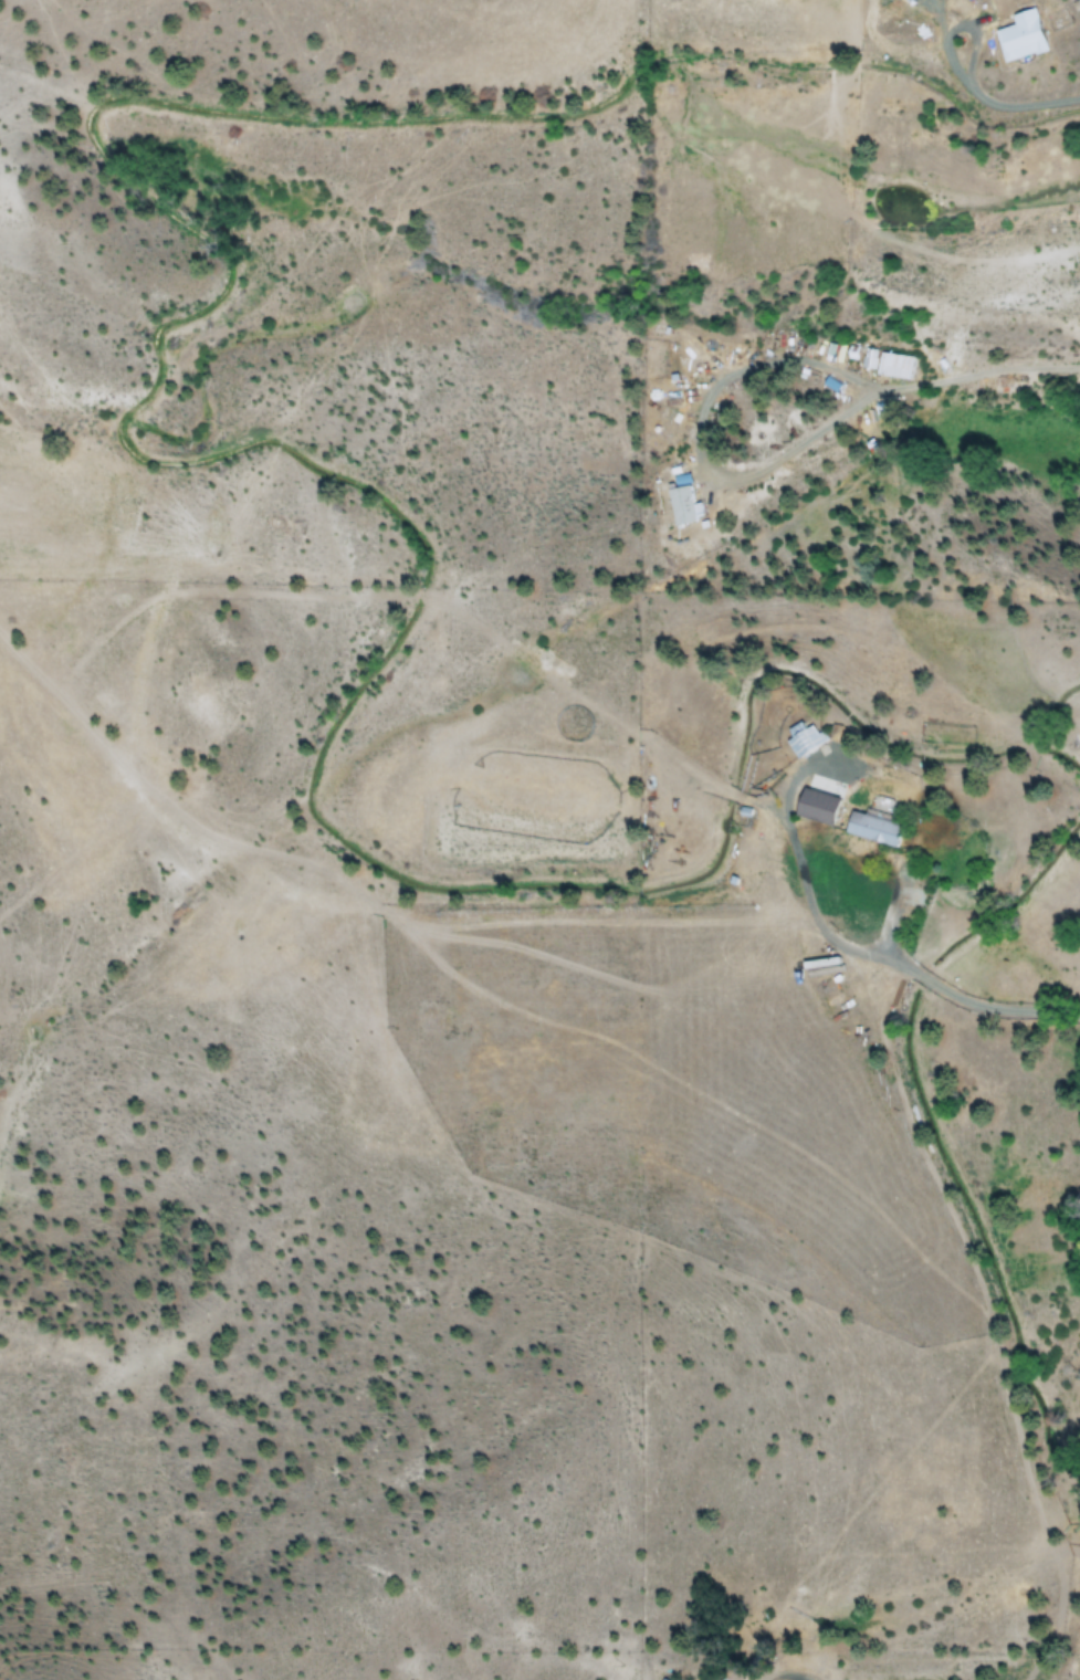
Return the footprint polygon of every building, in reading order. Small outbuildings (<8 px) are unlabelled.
[(1028,10),(1042,53),(1000,67),(989,34),(1008,28),(1005,19),(1028,10)] [(916,358),(882,354),(882,358),(864,356),(862,369),(878,371),(877,376),(913,380),(916,358)] [(664,492),(671,528),(694,524),(688,487),(664,492)] [(782,743),(788,739),(784,732),(797,724),(801,732),(808,726),(812,734),(816,732),(821,741),(791,759),(782,743)] [(800,791),(791,819),(827,829),(835,800),(800,791)] [(859,810),(858,817),(846,813),(840,834),(891,850),(896,828),(885,825),(888,819),(859,810)]
